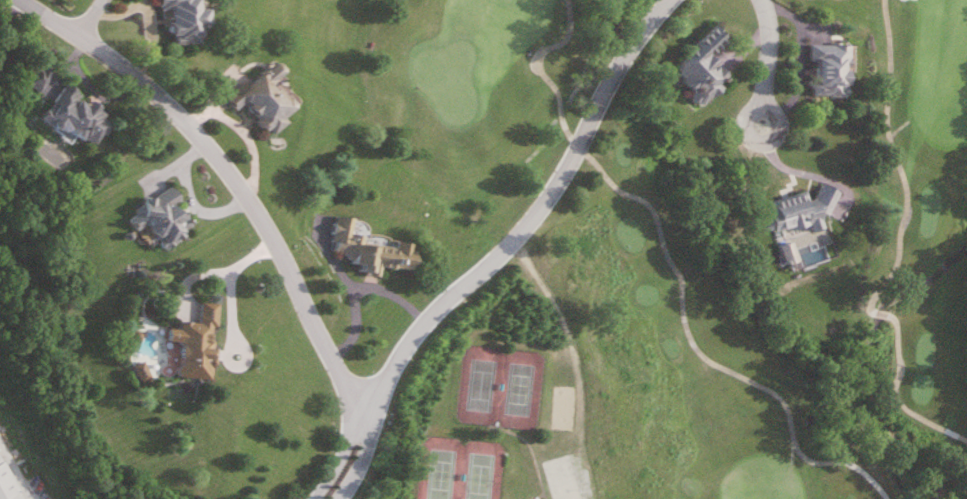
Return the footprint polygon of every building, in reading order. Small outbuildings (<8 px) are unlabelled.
[(156,8),(156,0),(197,0),(195,42),(169,43),(168,8),(156,8)] [(677,62),(712,23),(723,37),(706,54),(727,74),(698,104),(676,71),(677,62)] [(807,43),(810,94),(845,94),(847,44),(807,43)] [(223,96),(273,59),(281,67),(269,80),(291,104),(278,114),(283,121),(272,130),(244,102),(232,108),(223,96)] [(46,117),(93,148),(114,116),(67,85),(46,117)] [(765,201),(803,188),(807,197),(812,197),(820,181),(836,191),(819,227),(791,227),(771,230),(761,225),(760,219),(765,215),(768,210),(765,201)] [(181,201),(171,187),(129,216),(140,232),(148,226),(165,250),(194,231),(176,204),(181,201)] [(333,213),(352,215),(347,231),(412,242),(406,268),(348,262),(332,250),(328,237),(333,213)] [(213,379),(216,303),(201,302),(200,322),(181,321),(181,328),(171,327),(170,341),(182,342),(181,377),(213,379)] [(0,443),(0,498),(26,498),(0,443)]
